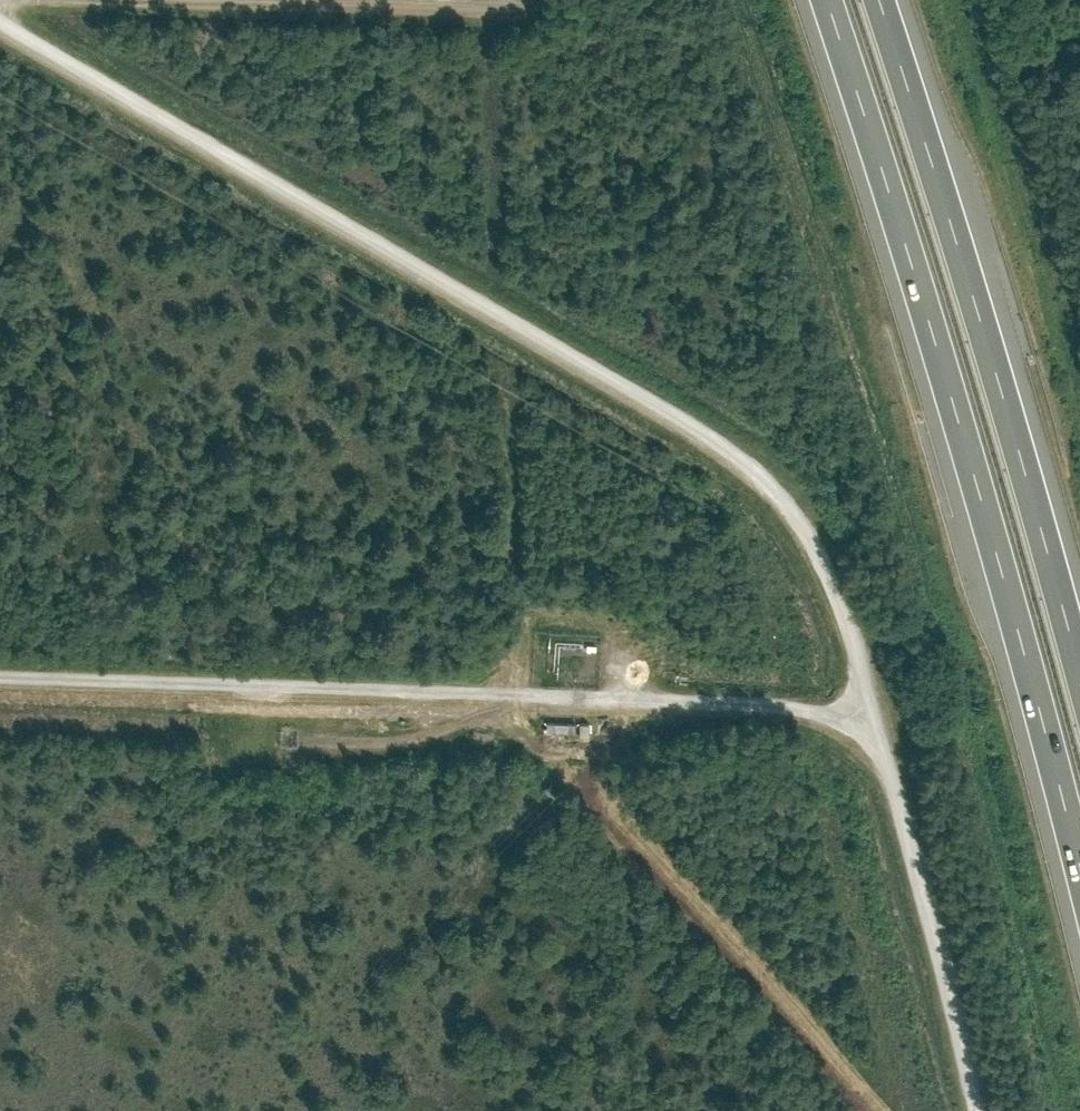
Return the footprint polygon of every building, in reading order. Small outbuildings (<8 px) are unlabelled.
[(592,722),(543,721),(542,733),(591,734),(592,722)]
